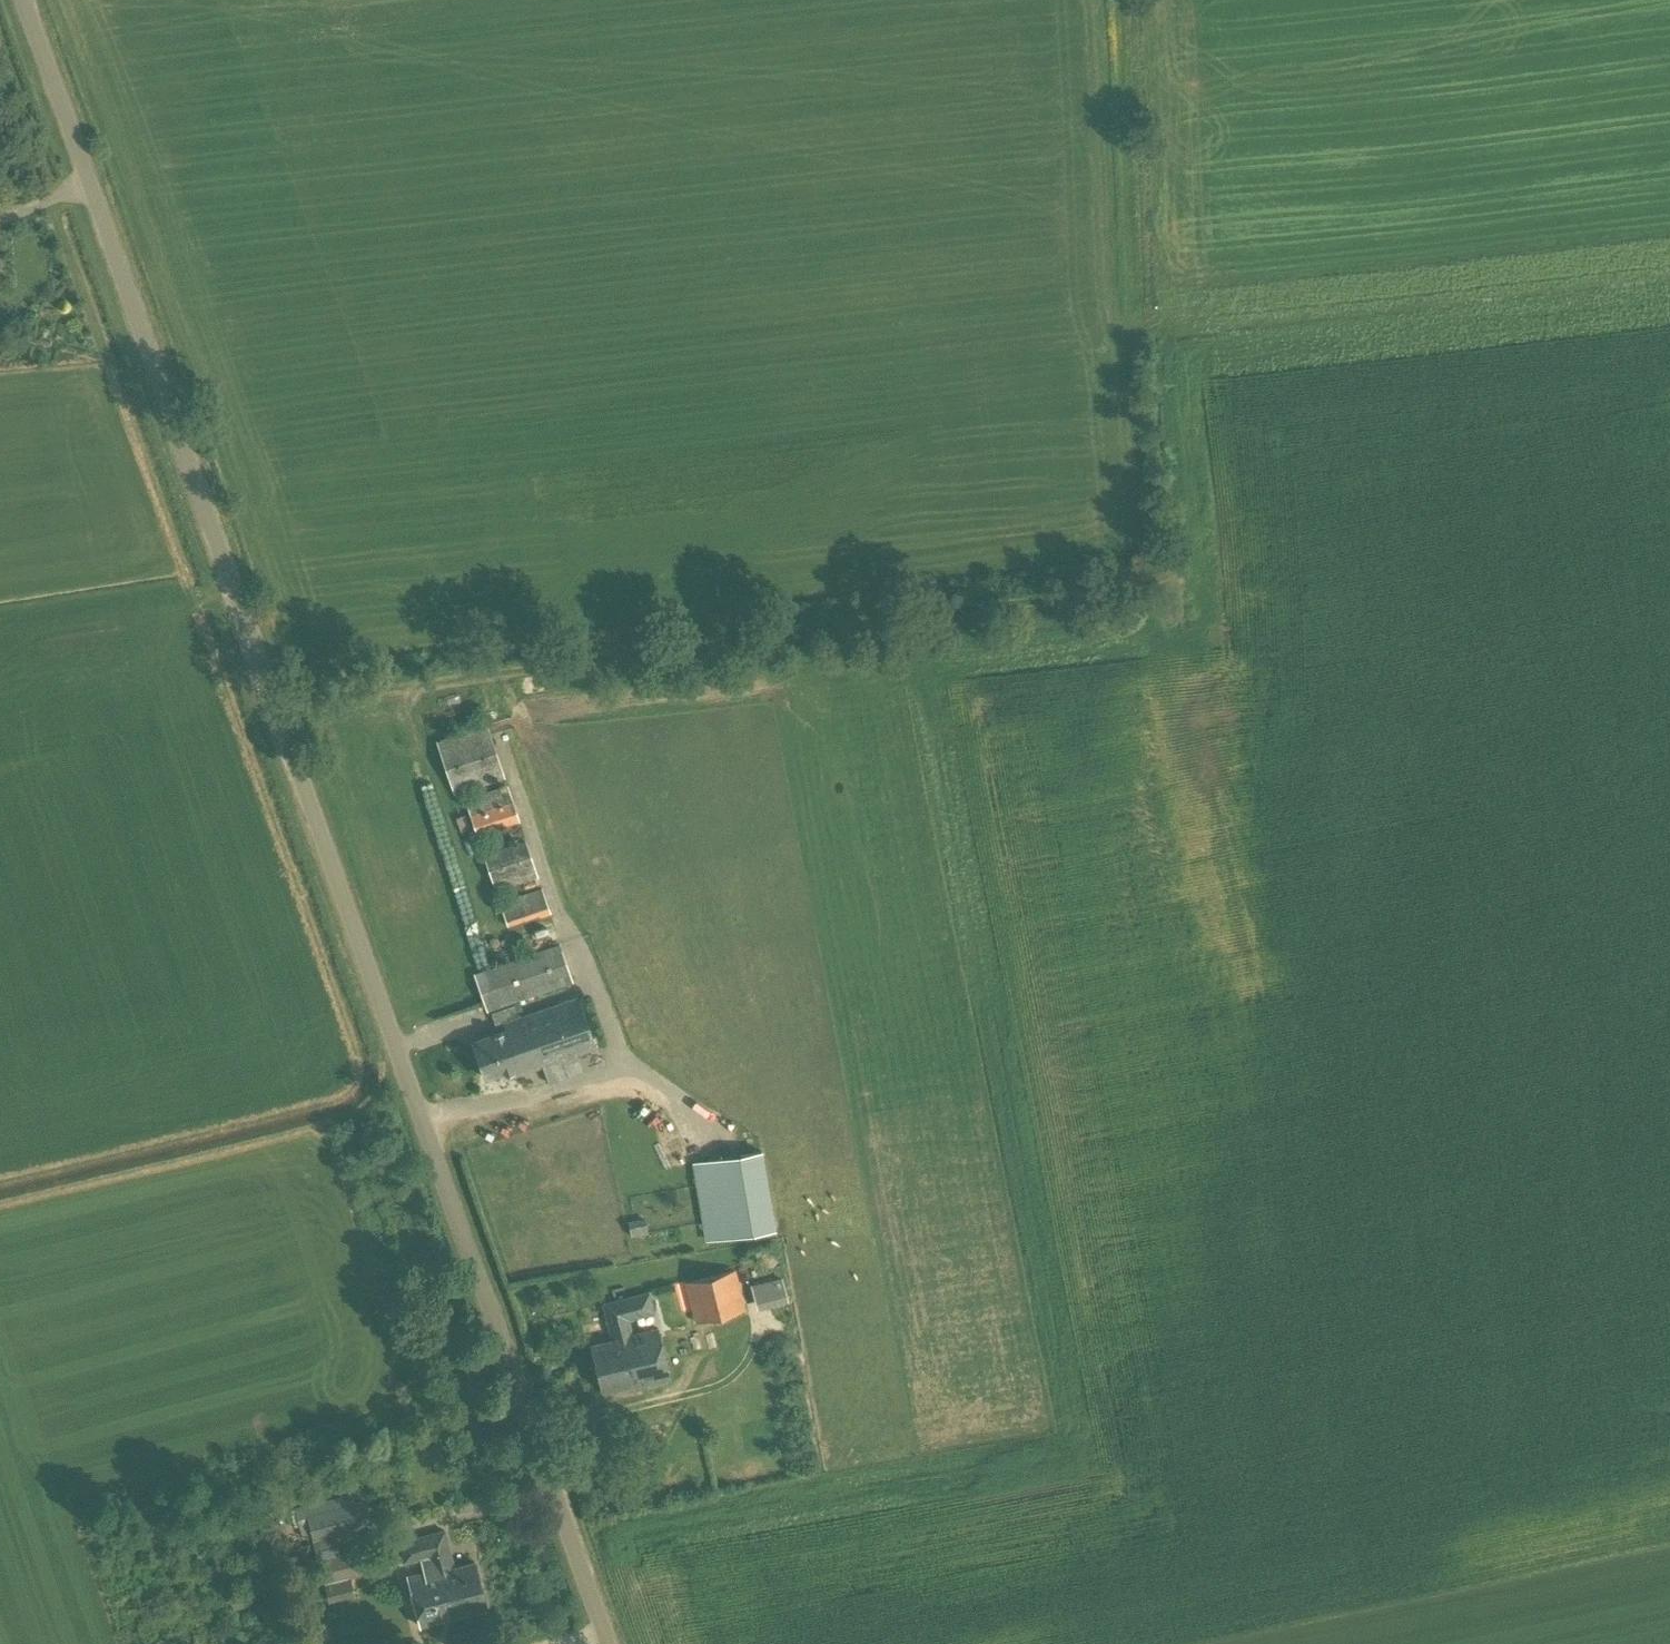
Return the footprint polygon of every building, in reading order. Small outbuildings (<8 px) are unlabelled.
[(337,680),(343,677),(340,669),(334,672),(337,680)] [(454,795),(505,778),(488,723),(436,740),(454,795)] [(477,835),(520,821),(507,783),(465,798),(477,835)] [(496,891),(539,876),(526,838),(483,853),(496,891)] [(539,918),(550,914),(541,887),(499,902),(507,926),(539,915),(539,918)] [(487,1012),(574,982),(560,943),(473,974),(487,1012)] [(529,1031),(541,1068),(596,1048),(578,997),(521,1017),(526,1032),(529,1031)] [(503,1081),(541,1068),(529,1031),(526,1032),(521,1017),(503,1023),(506,1029),(471,1041),(485,1080),(501,1074),(503,1081)] [(762,1151),(693,1162),(705,1240),(775,1229),(762,1151)] [(695,1323),(746,1310),(736,1269),(685,1282),(695,1323)] [(761,1322),(789,1315),(785,1299),(786,1298),(781,1278),(753,1286),(758,1306),(757,1306),(761,1322)] [(602,1393),(669,1377),(650,1292),(602,1303),(611,1340),(591,1344),(602,1393)] [(355,1504),(352,1491),(294,1507),(302,1538),(310,1536),(316,1559),(317,1559),(324,1584),(371,1572),(365,1546),(341,1552),(337,1537),(373,1527),(366,1501),(355,1504)] [(441,1571),(452,1619),(488,1610),(476,1561),(454,1567),(445,1531),(398,1542),(402,1558),(403,1558),(404,1563),(421,1559),(421,1558),(433,1555),(437,1571),(441,1571)] [(420,1627),(452,1619),(441,1571),(437,1571),(433,1555),(421,1558),(421,1559),(404,1563),(403,1558),(402,1558),(403,1564),(421,1559),(424,1571),(407,1575),(420,1627)]
